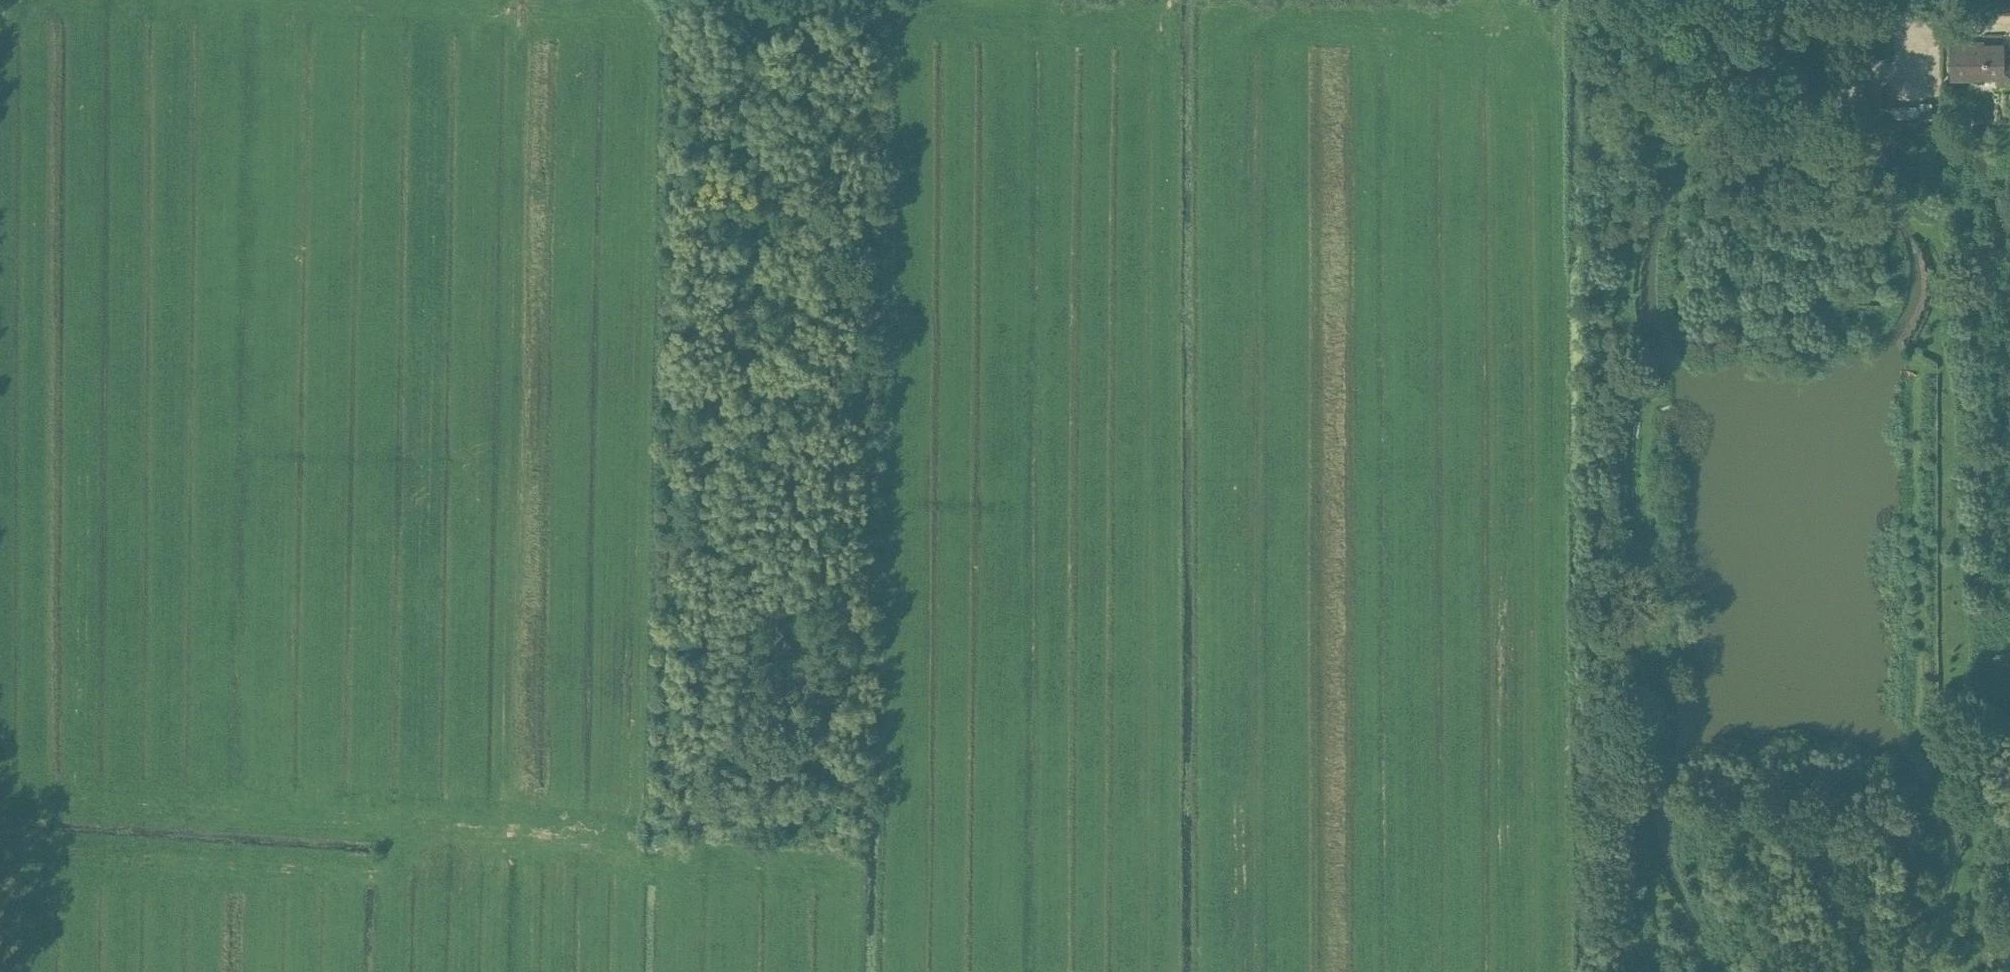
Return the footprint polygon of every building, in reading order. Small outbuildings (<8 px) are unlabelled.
[(2009,82),(2009,55),(2004,55),(2004,47),(1951,47),(1951,78),(1996,78),(1996,82),(2009,82)] [(1840,72),(1843,120),(1865,118),(1863,71),(1840,72)] [(1931,105),(1878,108),(1879,120),(1932,118),(1931,105)]
